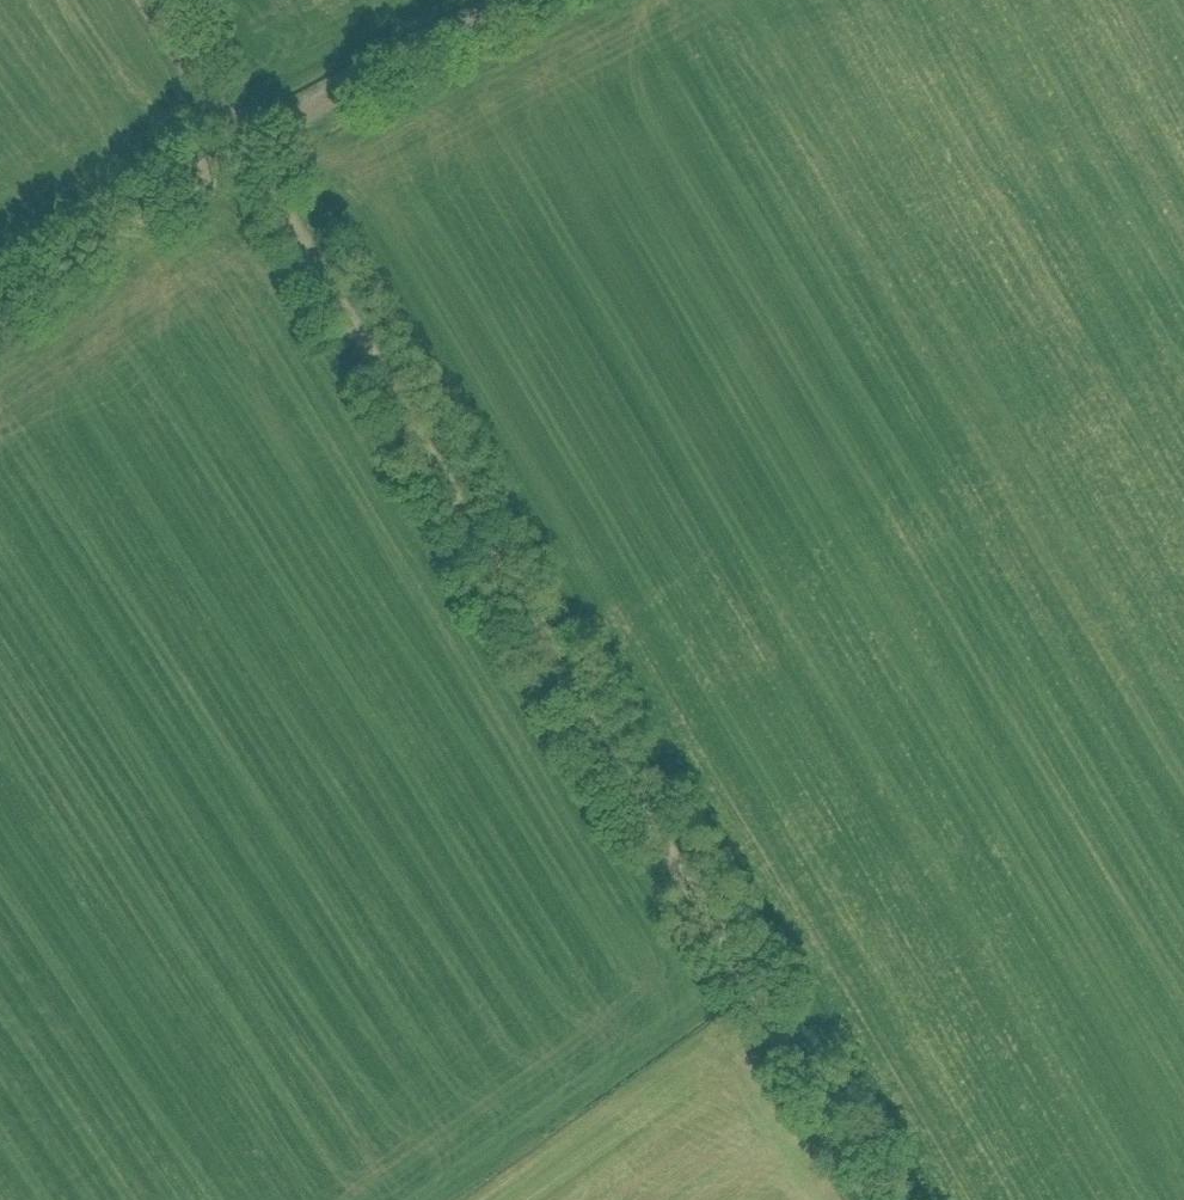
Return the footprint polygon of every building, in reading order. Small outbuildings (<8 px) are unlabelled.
[(727,1083),(750,1071),(744,1060),(721,1071),(727,1083)]
